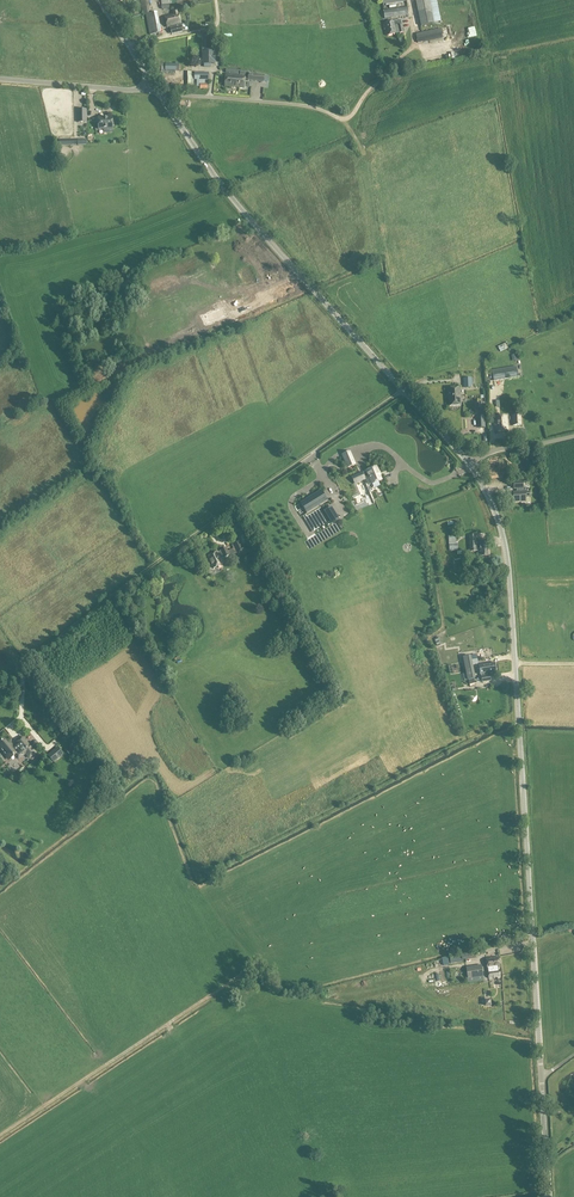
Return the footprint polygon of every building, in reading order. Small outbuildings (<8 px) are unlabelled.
[(162,10),(170,9),(169,4),(171,4),(170,0),(161,0),(162,10)] [(416,0),(421,26),(441,22),(436,0),(417,0),(416,0)] [(408,7),(384,10),(385,19),(387,19),(391,18),(409,16),(408,7)] [(173,12),(174,15),(165,17),(168,28),(172,27),(172,29),(171,30),(172,34),(183,32),(179,14),(178,14),(178,11),(173,12)] [(161,33),(157,13),(146,15),(150,35),(161,33)] [(387,19),(388,23),(384,24),(387,36),(403,32),(401,20),(392,22),(391,18),(387,19)] [(441,29),(416,34),(418,44),(443,38),(441,29)] [(215,48),(203,48),(203,51),(202,51),(202,64),(215,64),(215,51),(215,48)] [(161,70),(165,70),(165,73),(175,73),(175,71),(179,71),(179,65),(176,65),(158,64),(158,69),(161,70)] [(209,73),(191,73),(191,87),(199,87),(199,84),(207,84),(209,84),(209,73)] [(225,87),(244,88),(245,76),(226,75),(225,87)] [(78,123),(87,122),(86,110),(78,110),(78,123)] [(113,119),(104,119),(104,118),(98,118),(99,130),(104,130),(104,133),(113,133),(112,128),(113,128),(113,126),(114,125),(114,122),(113,121),(113,119)] [(190,290),(181,295),(185,302),(194,297),(190,290)] [(219,304),(199,313),(202,320),(222,311),(219,304)] [(185,309),(156,318),(158,323),(164,321),(165,323),(187,316),(185,309)] [(504,352),(508,351),(506,342),(497,345),(499,351),(503,349),(504,352)] [(476,365),(477,377),(484,376),(484,364),(476,365)] [(492,370),(494,381),(518,377),(516,366),(492,370)] [(463,378),(464,388),(472,388),(472,385),(474,385),(473,378),(472,378),(463,378)] [(460,388),(447,389),(447,397),(449,397),(449,406),(461,405),(460,388)] [(513,425),(521,425),(520,414),(513,415),(513,425)] [(507,423),(507,415),(494,416),(495,431),(508,431),(507,423)] [(350,452),(343,455),(348,467),(355,464),(350,452)] [(356,470),(336,479),(342,493),(347,491),(351,499),(353,497),(353,496),(359,494),(355,484),(365,480),(365,479),(366,478),(369,485),(372,483),(372,484),(382,480),(379,474),(380,473),(377,466),(366,471),(366,472),(362,473),(357,475),(356,470)] [(529,489),(525,489),(525,491),(524,491),(523,481),(514,482),(514,489),(518,488),(518,492),(513,492),(514,502),(526,501),(526,497),(530,497),(529,489)] [(307,513),(328,500),(322,490),(301,503),(307,513)] [(330,507),(325,510),(333,523),(338,520),(330,507)] [(476,536),(469,536),(470,551),(477,551),(476,549),(480,549),(481,556),(488,556),(487,543),(480,543),(476,544),(476,536)] [(234,549),(228,551),(229,555),(236,553),(235,552),(237,552),(237,554),(242,551),(243,553),(248,550),(246,545),(242,547),(239,540),(232,543),(235,548),(234,549)] [(217,552),(207,557),(210,563),(211,563),(213,569),(223,564),(221,559),(224,557),(229,555),(228,551),(226,548),(221,551),(222,552),(218,554),(217,552)] [(127,603),(134,598),(131,594),(124,599),(127,603)] [(476,654),(463,657),(466,674),(463,674),(465,681),(467,680),(467,681),(468,681),(474,680),(476,679),(473,665),(478,664),(476,654)] [(482,682),(491,681),(490,673),(496,672),(494,663),(479,665),(480,675),(481,675),(482,682)] [(4,739),(0,742),(0,750),(9,761),(15,756),(18,761),(25,755),(29,759),(37,753),(36,752),(37,752),(29,743),(28,743),(22,736),(15,742),(16,744),(14,746),(10,741),(8,743),(4,739)] [(71,745),(65,750),(70,756),(76,752),(71,745)] [(54,763),(64,754),(58,747),(47,755),(54,763)] [(500,977),(499,971),(498,967),(500,967),(499,957),(486,959),(487,969),(488,969),(489,978),(500,977)] [(481,966),(466,969),(468,979),(483,976),(481,966)]
